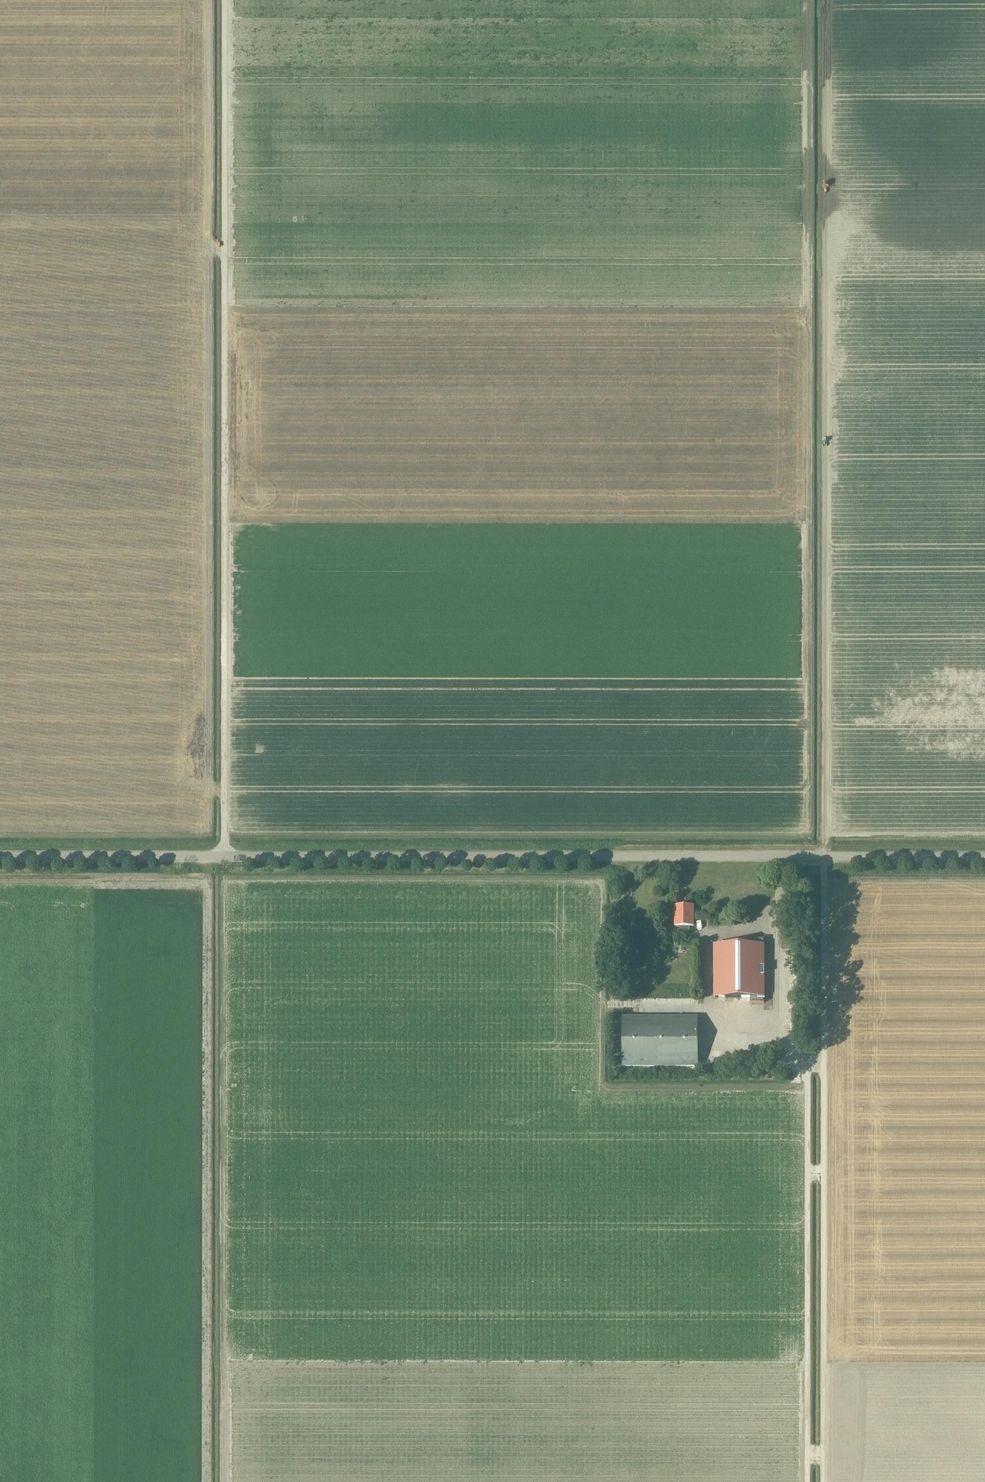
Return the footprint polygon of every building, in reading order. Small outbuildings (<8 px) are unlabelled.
[(694,905),(674,905),(674,926),(679,926),(679,932),(690,932),(690,926),(694,926),(694,905)] [(764,1003),(764,939),(751,939),(751,946),(714,946),(714,997),(751,997),(751,1003),(764,1003)] [(698,1017),(677,1017),(622,1017),(622,1067),(698,1067),(698,1017)]
